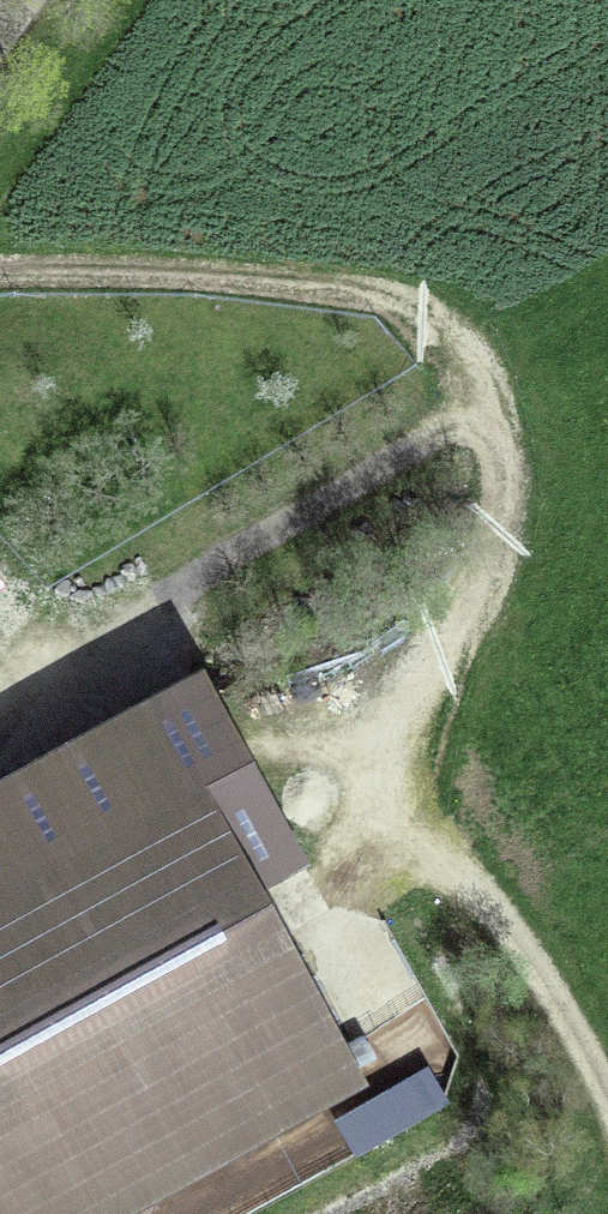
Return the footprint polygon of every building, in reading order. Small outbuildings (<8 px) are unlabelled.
[(356,1086),(195,791),(247,762),(205,685),(0,797),(0,1213),(123,1213),(356,1086)]
